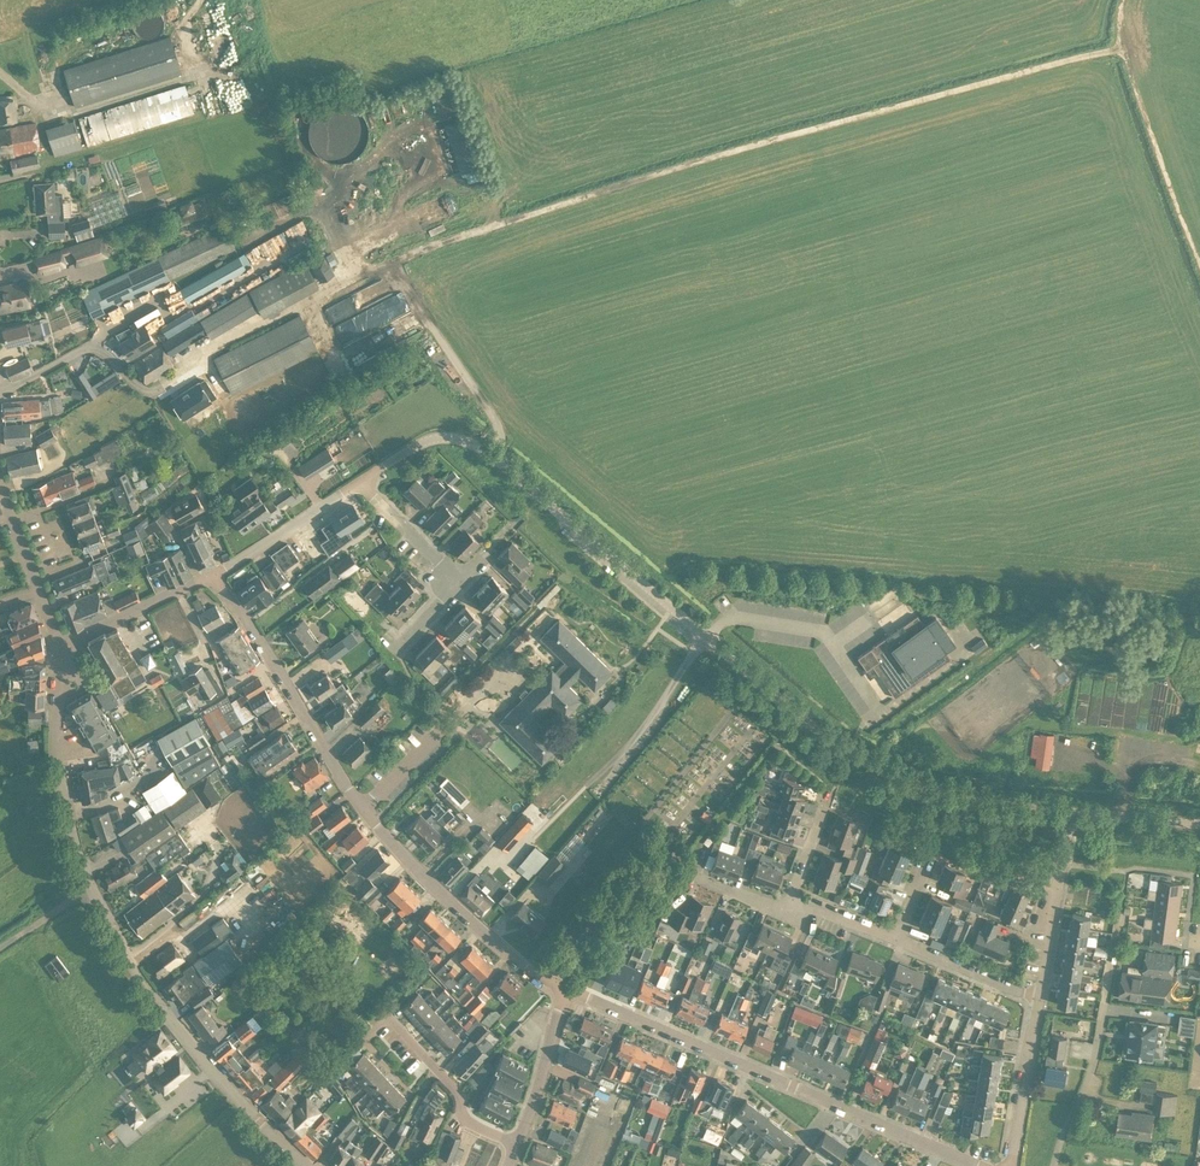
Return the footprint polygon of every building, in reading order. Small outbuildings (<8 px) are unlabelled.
[(210,52),(228,99),(238,95),(239,98),(254,92),(231,35),(213,42),(216,50),(210,52)] [(171,37),(64,71),(76,107),(182,74),(171,37)] [(431,81),(425,83),(429,95),(435,94),(431,81)] [(88,147),(194,113),(186,86),(79,119),(88,147)] [(427,106),(432,103),(424,88),(419,92),(427,106)] [(396,119),(409,110),(400,95),(386,104),(396,119)] [(17,119),(14,99),(0,101),(0,122),(17,119)] [(339,160),(347,159),(355,155),(361,149),(366,141),(368,133),(368,124),(365,116),(360,109),(353,104),(345,101),(336,100),(328,102),(320,106),(314,112),(310,120),(308,129),(309,137),(312,144),(317,151),(323,156),(331,159),(339,160)] [(83,149),(76,126),(74,120),(46,129),(55,158),(83,149)] [(15,156),(15,155),(40,151),(36,124),(11,129),(0,131),(0,159),(15,156)] [(14,173),(22,172),(40,168),(37,155),(11,161),(14,173)] [(63,195),(55,196),(54,183),(35,184),(37,215),(54,213),(54,223),(49,223),(50,238),(66,237),(63,195)] [(88,219),(92,229),(127,215),(119,193),(92,204),(94,211),(86,214),(88,219)] [(198,195),(183,200),(187,212),(201,208),(198,195)] [(144,207),(148,216),(167,209),(164,200),(144,207)] [(92,229),(88,219),(72,225),(78,240),(94,234),(92,229)] [(159,258),(169,281),(235,249),(224,226),(159,258)] [(97,240),(75,247),(80,263),(102,256),(97,240)] [(66,266),(61,251),(34,259),(38,275),(66,266)] [(252,264),(245,253),(239,257),(239,256),(180,289),(188,303),(247,270),(246,268),(252,264)] [(12,269),(32,264),(30,255),(10,261),(12,269)] [(320,280),(335,272),(325,255),(311,263),(313,266),(312,267),(320,280)] [(169,281),(159,258),(82,294),(90,312),(93,318),(105,312),(104,311),(169,281)] [(281,259),(246,280),(250,286),(284,264),(281,259)] [(319,288),(305,262),(250,292),(264,317),(319,288)] [(0,287),(0,310),(1,314),(32,308),(27,281),(0,287)] [(247,293),(200,322),(207,334),(209,338),(256,310),(247,293)] [(162,301),(137,313),(140,320),(165,308),(162,301)] [(60,302),(50,308),(53,313),(63,308),(60,302)] [(192,310),(181,317),(162,329),(168,339),(198,320),(192,310)] [(215,360),(233,395),(319,351),(301,316),(215,360)] [(27,324),(27,323),(3,330),(8,346),(44,336),(40,320),(27,324)] [(163,344),(171,357),(207,334),(200,322),(163,344)] [(155,343),(144,325),(131,333),(133,335),(121,343),(130,358),(155,343)] [(174,368),(162,347),(134,365),(147,385),(174,368)] [(6,368),(12,381),(34,371),(28,358),(6,368)] [(76,379),(83,390),(91,384),(84,373),(76,379)] [(172,400),(174,403),(176,407),(174,408),(180,418),(183,417),(185,420),(212,402),(211,401),(217,397),(207,381),(201,385),(199,383),(180,395),(172,400)] [(120,392),(125,388),(122,384),(116,388),(119,392),(120,392)] [(51,406),(63,404),(61,397),(49,399),(51,406)] [(40,400),(20,402),(22,419),(41,417),(52,414),(51,406),(49,399),(40,400)] [(22,419),(20,402),(2,404),(4,421),(22,419)] [(63,404),(51,406),(52,414),(64,412),(63,404)] [(32,444),(30,424),(4,427),(6,446),(32,444)] [(51,428),(36,437),(43,448),(58,440),(55,435),(61,430),(57,424),(51,428)] [(290,428),(280,435),(280,434),(274,438),(281,448),(296,438),(290,428)] [(93,453),(94,455),(83,460),(87,468),(98,463),(99,465),(124,454),(117,439),(101,447),(102,449),(93,453)] [(307,479),(335,461),(327,449),(299,467),(307,479)] [(42,470),(37,450),(7,458),(12,478),(42,470)] [(134,482),(140,480),(150,474),(147,470),(138,474),(135,466),(129,469),(134,482)] [(459,478),(453,471),(444,480),(450,487),(459,478)] [(125,504),(134,500),(134,498),(136,497),(126,472),(115,477),(119,487),(122,486),(126,495),(122,496),(125,504)] [(73,473),(33,488),(40,506),(80,491),(96,484),(93,476),(76,482),(73,473)] [(236,522),(263,503),(257,495),(261,492),(251,478),(236,489),(243,499),(227,511),(236,522)] [(277,505),(293,493),(282,479),(275,484),(276,487),(269,492),(277,505)] [(433,483),(426,490),(417,480),(404,493),(419,508),(428,500),(431,503),(445,488),(439,482),(436,485),(433,483)] [(98,491),(103,499),(108,496),(103,487),(98,491)] [(451,487),(443,495),(432,506),(437,511),(426,522),(440,535),(457,518),(449,510),(459,499),(459,493),(457,491),(456,492),(451,487)] [(159,494),(154,488),(142,496),(147,503),(159,494)] [(74,523),(94,515),(98,514),(91,495),(75,501),(77,506),(68,509),(74,523)] [(204,509),(197,495),(172,509),(179,523),(204,509)] [(263,503),(236,522),(244,534),(271,514),(271,513),(277,508),(270,499),(263,503)] [(129,513),(138,509),(134,500),(125,504),(129,513)] [(328,557),(353,538),(348,531),(363,521),(353,507),(321,528),(328,539),(319,545),(328,557)] [(484,508),(474,513),(478,523),(488,519),(484,508)] [(158,518),(167,533),(174,528),(163,514),(158,518)] [(97,522),(94,515),(74,523),(79,537),(99,530),(118,523),(117,522),(106,526),(103,520),(97,522)] [(479,525),(470,516),(458,527),(464,532),(451,546),(464,559),(480,544),(470,535),(479,525)] [(135,527),(136,530),(123,536),(127,545),(139,539),(136,533),(143,528),(151,522),(152,521),(150,518),(144,523),(135,527)] [(153,522),(152,521),(151,522),(159,537),(160,538),(167,533),(158,518),(153,522)] [(151,522),(143,528),(149,536),(154,532),(159,537),(151,522)] [(121,533),(118,523),(99,530),(79,537),(84,552),(89,550),(91,555),(99,552),(97,547),(105,544),(102,536),(108,534),(109,537),(121,533)] [(186,541),(203,533),(202,530),(200,531),(196,523),(181,530),(186,541)] [(226,528),(218,532),(223,541),(231,537),(226,528)] [(204,532),(203,533),(186,541),(196,561),(214,553),(204,532)] [(501,569),(517,586),(529,575),(522,567),(529,560),(512,543),(499,557),(506,564),(501,569)] [(266,574),(262,577),(272,591),(277,588),(277,589),(289,581),(283,572),(300,560),(288,544),(271,556),(275,562),(263,570),(266,574)] [(180,550),(168,556),(180,583),(193,577),(180,550)] [(214,553),(196,561),(202,572),(217,565),(212,555),(214,553)] [(335,565),(331,569),(329,566),(303,584),(314,598),(339,580),(343,577),(344,577),(361,564),(352,553),(335,566),(335,565)] [(228,554),(222,556),(219,558),(221,563),(225,561),(225,562),(230,559),(228,554)] [(155,562),(156,563),(154,564),(153,566),(147,568),(152,577),(160,573),(168,589),(180,583),(168,556),(155,562)] [(99,580),(93,565),(52,583),(58,597),(99,580)] [(394,590),(410,605),(421,594),(411,584),(417,578),(406,568),(394,580),(399,585),(394,590)] [(260,608),(265,604),(273,598),(269,593),(270,592),(259,578),(256,575),(247,582),(249,585),(237,594),(248,608),(256,602),(260,608)] [(482,588),(499,604),(505,599),(511,605),(514,602),(523,610),(528,605),(517,594),(516,593),(511,597),(509,595),(509,594),(492,578),(482,588)] [(389,595),(385,590),(378,584),(365,597),(372,604),(372,605),(382,614),(389,607),(399,617),(410,605),(394,590),(389,595)] [(561,589),(557,585),(537,606),(541,610),(561,589)] [(524,587),(517,594),(528,605),(535,598),(524,587)] [(499,604),(482,588),(473,598),(490,615),(499,604)] [(119,612),(141,601),(136,592),(115,603),(119,612)] [(107,618),(107,616),(98,593),(62,607),(71,632),(107,618)] [(197,611),(203,608),(198,599),(193,602),(197,611)] [(11,626),(0,631),(0,638),(8,634),(38,622),(37,618),(38,617),(32,604),(11,613),(14,619),(9,621),(11,626)] [(198,616),(207,632),(225,622),(216,606),(198,616)] [(456,617),(471,632),(476,637),(481,633),(475,628),(481,622),(466,607),(456,617)] [(165,629),(180,629),(180,620),(169,620),(169,615),(165,615),(165,629)] [(501,634),(501,633),(507,628),(494,615),(488,621),(490,623),(501,634)] [(874,676),(878,674),(895,699),(952,659),(945,650),(954,644),(936,618),(925,626),(918,616),(858,658),(867,671),(869,669),(874,676)] [(471,632),(456,617),(445,627),(461,642),(471,632)] [(552,670),(542,680),(501,722),(542,763),(559,745),(535,721),(551,704),(565,717),(582,699),(569,686),(579,675),(595,690),(612,673),(558,620),(541,638),(566,662),(556,673),(552,670)] [(319,642),(308,627),(303,621),(287,633),(302,654),(319,642)] [(11,641),(39,629),(38,622),(8,634),(11,641)] [(501,634),(490,623),(485,628),(495,639),(498,641),(503,635),(501,633),(501,634)] [(239,627),(227,634),(237,651),(249,643),(239,627)] [(41,636),(39,629),(11,641),(14,648),(41,636)] [(105,633),(101,636),(89,643),(111,682),(138,666),(117,629),(106,635),(105,633)] [(237,651),(227,634),(216,641),(226,658),(237,651)] [(0,655),(0,672),(10,669),(8,664),(18,661),(19,663),(44,655),(41,636),(14,648),(0,655)] [(464,653),(462,651),(452,642),(447,647),(437,636),(426,647),(441,661),(447,655),(455,663),(464,653)] [(517,636),(505,649),(510,654),(522,642),(517,636)] [(176,649),(171,640),(164,644),(169,653),(176,649)] [(342,640),(334,645),(334,644),(323,653),(331,664),(342,656),(342,655),(349,650),(342,640)] [(249,643),(237,651),(226,658),(236,675),(259,660),(249,643)] [(467,646),(462,651),(464,653),(472,661),(477,656),(467,646)] [(441,661),(426,647),(416,657),(427,667),(422,672),(434,684),(443,675),(435,667),(441,661)] [(178,676),(189,671),(179,652),(168,657),(178,676)] [(148,669),(156,664),(149,653),(141,658),(148,669)] [(398,662),(390,667),(396,676),(404,671),(398,662)] [(304,666),(296,670),(302,681),(318,673),(312,663),(304,667),(304,666)] [(22,674),(46,676),(46,666),(35,665),(35,666),(22,667),(22,668),(19,668),(19,674),(22,674)] [(138,666),(111,682),(92,691),(105,712),(123,702),(119,696),(135,687),(146,680),(138,666)] [(216,681),(216,682),(209,670),(204,672),(201,667),(189,675),(190,676),(182,680),(190,695),(198,690),(204,699),(207,703),(223,693),(216,681)] [(22,674),(19,674),(9,676),(10,693),(22,692),(22,689),(27,689),(27,688),(45,689),(46,676),(22,674)] [(154,687),(165,681),(160,674),(150,680),(154,687)] [(342,684),(336,688),(327,675),(311,686),(320,699),(329,694),(334,701),(348,691),(347,691),(342,684)] [(239,692),(242,696),(231,702),(235,709),(224,715),(219,707),(203,716),(218,741),(224,738),(234,731),(233,730),(254,717),(245,701),(248,700),(257,715),(274,705),(264,690),(269,687),(262,676),(243,689),(239,692)] [(454,676),(438,692),(442,696),(443,696),(458,680),(454,676)] [(45,707),(45,689),(27,688),(27,689),(22,689),(22,692),(10,693),(10,700),(16,700),(20,700),(20,696),(27,696),(27,706),(45,707)] [(348,691),(334,701),(337,706),(325,715),(334,728),(352,716),(346,708),(347,706),(354,700),(348,691)] [(78,724),(102,710),(92,692),(67,706),(78,724)] [(377,702),(357,720),(365,728),(384,710),(377,702)] [(286,720),(276,705),(262,715),(271,730),(286,720)] [(42,723),(42,710),(29,710),(28,723),(29,723),(29,728),(41,728),(41,723),(42,723)] [(110,723),(102,710),(78,724),(87,740),(111,726),(113,728),(116,727),(113,722),(110,723)] [(221,764),(209,743),(195,717),(157,739),(185,788),(221,764)] [(412,725),(408,729),(418,740),(423,736),(412,725)] [(111,726),(87,740),(94,751),(105,744),(107,748),(108,749),(113,747),(110,742),(117,737),(113,728),(111,726)] [(245,743),(239,747),(246,757),(253,752),(251,750),(264,741),(259,733),(245,743)] [(284,733),(268,745),(275,754),(291,743),(290,742),(292,740),(289,734),(285,736),(284,733)] [(498,733),(489,743),(494,747),(502,737),(498,733)] [(1039,751),(1033,750),(1032,757),(1038,758),(1037,767),(1049,769),(1054,736),(1042,734),(1039,751)] [(121,735),(117,737),(110,742),(113,747),(108,749),(107,748),(110,767),(117,766),(126,761),(127,761),(134,758),(121,735)] [(152,738),(138,746),(143,754),(157,746),(152,738)] [(372,751),(360,738),(343,754),(355,767),(372,751)] [(291,743),(275,754),(259,766),(266,775),(298,753),(291,743)] [(275,754),(268,745),(247,760),(254,769),(259,766),(275,754)] [(703,776),(711,781),(727,754),(719,749),(703,776)] [(297,766),(299,769),(294,772),(308,793),(328,779),(315,758),(304,765),(302,762),(297,766)] [(110,767),(78,772),(79,783),(73,784),(75,793),(81,792),(83,803),(100,800),(99,789),(107,787),(133,774),(127,761),(126,761),(117,766),(110,767)] [(450,766),(442,771),(446,778),(454,772),(450,766)] [(764,780),(762,785),(767,787),(771,788),(770,788),(777,791),(777,790),(798,798),(799,798),(801,791),(804,792),(806,787),(795,783),(797,775),(786,771),(780,786),(764,780)] [(168,776),(162,778),(160,773),(150,777),(155,788),(171,782),(168,776)] [(262,790),(276,779),(272,774),(264,779),(263,779),(257,783),(262,790)] [(208,778),(192,788),(163,808),(177,828),(206,808),(207,809),(222,798),(208,778)] [(448,794),(442,788),(436,794),(442,800),(448,794)] [(777,790),(777,791),(775,796),(783,799),(781,805),(804,813),(806,808),(803,807),(805,800),(799,798),(798,798),(777,790)] [(450,807),(457,800),(449,793),(443,799),(450,807)] [(312,809),(304,815),(308,820),(317,814),(328,806),(321,797),(309,806),(312,809)] [(541,822),(552,809),(539,798),(528,811),(541,822)] [(271,817),(276,813),(267,800),(262,803),(268,811),(267,811),(271,817)] [(457,800),(450,807),(457,814),(464,807),(457,800)] [(418,840),(438,819),(446,811),(437,802),(431,808),(436,813),(434,815),(432,814),(426,820),(420,815),(407,829),(418,840)] [(758,810),(758,811),(796,824),(799,817),(802,819),(804,813),(781,805),(778,812),(771,809),(769,814),(758,810)] [(141,823),(151,816),(145,806),(139,810),(139,809),(134,813),(141,823)] [(351,819),(342,807),(325,821),(334,832),(351,819)] [(119,808),(107,812),(91,817),(100,842),(116,836),(115,835),(118,834),(120,836),(139,823),(134,815),(115,827),(115,824),(113,825),(112,821),(122,818),(119,808)] [(704,813),(701,817),(700,818),(708,824),(712,820),(710,818),(714,813),(708,808),(704,813)] [(448,809),(446,811),(438,819),(418,840),(429,851),(442,837),(443,839),(450,832),(444,826),(454,815),(448,809)] [(118,852),(126,846),(137,861),(131,865),(128,860),(101,876),(110,892),(137,875),(134,870),(148,860),(156,870),(158,869),(187,845),(184,841),(179,833),(177,834),(161,810),(121,837),(121,838),(112,844),(118,852)] [(794,832),(796,824),(758,811),(756,816),(774,823),(772,830),(770,836),(783,841),(785,835),(794,838),(796,833),(794,832)] [(308,820),(304,823),(304,824),(311,832),(324,822),(317,814),(308,820)] [(854,848),(853,849),(850,848),(859,823),(839,816),(829,841),(839,844),(836,852),(842,854),(857,859),(858,859),(862,848),(859,847),(858,849),(854,848)] [(507,852),(527,831),(516,821),(496,843),(507,852)] [(324,845),(330,852),(343,840),(354,852),(368,839),(357,826),(348,835),(342,828),(324,845)] [(203,828),(193,839),(199,845),(209,833),(203,828)] [(482,828),(477,834),(486,842),(491,837),(482,828)] [(704,843),(708,847),(714,840),(709,836),(704,843)] [(725,836),(723,842),(737,847),(739,841),(725,836)] [(890,848),(885,858),(905,867),(911,853),(903,849),(906,843),(891,836),(886,846),(890,848)] [(462,855),(470,846),(464,840),(456,849),(462,855)] [(724,876),(732,855),(719,850),(721,844),(715,842),(710,855),(716,858),(711,871),(724,876)] [(791,848),(779,843),(776,850),(788,854),(791,848)] [(535,845),(516,868),(530,881),(550,858),(535,845)] [(745,859),(732,855),(724,876),(737,881),(743,865),(749,868),(755,851),(749,849),(745,859)] [(361,867),(363,869),(360,872),(365,877),(368,874),(372,879),(390,863),(378,851),(361,867)] [(755,851),(749,868),(755,870),(751,882),(763,886),(771,864),(759,859),(761,853),(755,851)] [(221,864),(226,871),(220,876),(226,884),(246,869),(234,853),(232,855),(230,853),(226,856),(227,858),(224,861),(224,862),(221,864)] [(857,859),(842,854),(840,861),(824,855),(814,882),(834,889),(841,869),(852,873),(857,859)] [(567,864),(556,855),(537,876),(548,886),(567,864)] [(460,860),(457,857),(440,875),(450,885),(467,867),(466,866),(470,861),(464,856),(460,860)] [(342,866),(348,873),(357,864),(351,858),(342,866)] [(905,867),(885,858),(880,870),(877,868),(872,878),(888,885),(891,878),(898,881),(905,867)] [(773,860),(771,864),(763,886),(776,891),(785,864),(773,860)] [(971,884),(962,880),(965,873),(945,865),(939,880),(952,885),(949,893),(958,897),(964,900),(971,884)] [(158,869),(156,870),(135,887),(145,899),(124,915),(142,938),(166,919),(173,914),(155,890),(168,881),(158,869)] [(887,887),(868,878),(854,872),(850,881),(864,887),(863,891),(869,894),(865,903),(885,912),(892,896),(884,893),(887,887)] [(177,873),(168,881),(155,890),(173,914),(188,902),(195,896),(177,873)] [(398,902),(410,889),(400,879),(384,896),(388,901),(386,903),(391,909),(398,902)] [(473,879),(468,885),(469,887),(461,896),(482,915),(494,902),(486,895),(487,894),(476,884),(477,882),(473,879)] [(511,879),(508,883),(513,888),(517,884),(511,879)] [(370,881),(364,887),(363,886),(356,892),(364,900),(376,888),(370,881)] [(1149,890),(1148,895),(1181,899),(1183,885),(1159,881),(1158,891),(1149,890)] [(389,888),(384,882),(365,900),(371,905),(389,888)] [(990,886),(989,889),(980,885),(978,890),(1023,909),(1029,894),(1013,887),(1009,895),(1001,891),(990,886)] [(420,899),(410,889),(398,902),(403,907),(398,913),(403,917),(420,899)] [(1023,909),(978,890),(973,903),(986,908),(989,902),(995,904),(1004,908),(1000,916),(1017,923),(1023,909)] [(1181,899),(1148,895),(1148,900),(1156,901),(1155,910),(1179,914),(1181,899)] [(952,913),(949,912),(952,905),(932,896),(926,911),(946,919),(949,921),(952,913)] [(692,897),(685,914),(678,911),(671,925),(686,932),(689,925),(702,930),(712,906),(692,897)] [(973,903),(964,900),(958,897),(954,906),(969,912),(973,903)] [(209,909),(219,905),(217,900),(207,904),(209,909)] [(523,903),(510,919),(519,928),(521,926),(533,936),(545,922),(523,903)] [(395,913),(391,909),(382,918),(386,922),(395,913)] [(424,926),(416,935),(411,940),(416,945),(440,919),(430,909),(419,921),(424,926)] [(1145,919),(1145,923),(1177,928),(1179,914),(1155,910),(1154,920),(1145,919)] [(195,911),(179,923),(186,931),(201,918),(195,911)] [(946,919),(926,911),(919,926),(939,934),(946,919)] [(737,945),(730,941),(740,919),(726,912),(715,935),(725,939),(723,944),(735,950),(737,945)] [(1069,929),(1069,930),(1098,935),(1099,932),(1090,930),(1091,921),(1100,923),(1102,917),(1092,915),(1092,918),(1074,914),(1071,929),(1069,929)] [(398,933),(407,924),(400,917),(391,926),(398,933)] [(440,919),(416,945),(421,950),(434,935),(439,940),(450,929),(440,919)] [(223,920),(210,929),(221,943),(233,934),(223,920)] [(982,932),(980,931),(973,948),(1001,960),(1008,943),(993,937),(995,932),(996,933),(999,926),(987,921),(982,932)] [(966,922),(964,927),(958,940),(964,943),(972,924),(966,922)] [(958,940),(964,927),(954,923),(948,938),(957,942),(958,940)] [(1177,928),(1145,923),(1144,928),(1153,929),(1151,939),(1175,942),(1177,928)] [(768,952),(778,932),(763,926),(758,936),(751,933),(744,946),(751,950),(750,952),(757,955),(760,948),(768,952)] [(207,928),(187,942),(199,959),(219,944),(207,928)] [(461,938),(450,929),(439,940),(444,945),(442,947),(447,952),(461,938)] [(1070,935),(1069,944),(1066,944),(1066,945),(1109,952),(1109,949),(1097,947),(1096,947),(1087,946),(1089,936),(1098,938),(1098,935),(1069,930),(1068,935),(1070,935)] [(778,932),(768,952),(775,955),(769,968),(784,975),(794,953),(786,950),(792,939),(778,932)] [(195,964),(210,984),(241,962),(226,941),(195,964)] [(173,944),(148,963),(160,980),(185,961),(173,944)] [(646,945),(640,959),(647,962),(653,949),(646,945)] [(1064,959),(1063,960),(1105,967),(1106,964),(1094,962),(1084,961),(1086,951),(1095,953),(1095,955),(1108,957),(1109,952),(1066,945),(1065,950),(1068,950),(1066,959),(1064,959)] [(471,969),(482,957),(472,947),(459,961),(463,965),(465,963),(471,969)] [(803,961),(797,958),(790,972),(803,978),(806,970),(814,974),(823,954),(810,947),(803,961)] [(618,988),(628,965),(621,962),(623,956),(611,951),(605,964),(612,967),(610,972),(605,983),(618,988)] [(1169,1006),(1176,956),(1146,952),(1143,976),(1123,973),(1119,999),(1169,1006)] [(436,954),(432,959),(427,954),(423,958),(433,968),(436,964),(438,966),(444,959),(443,958),(444,957),(441,954),(439,957),(436,954)] [(823,954),(814,974),(821,977),(818,985),(832,992),(837,978),(830,974),(837,961),(823,954)] [(883,966),(881,965),(881,964),(863,958),(864,957),(853,954),(847,972),(859,976),(859,977),(860,979),(864,981),(866,980),(867,978),(876,981),(879,972),(880,973),(882,973),(883,972),(884,971),(885,970),(885,968),(884,967),(883,966)] [(476,974),(468,983),(463,988),(468,993),(473,988),(475,989),(484,980),(482,978),(492,967),(482,957),(471,969),(476,974)] [(1065,965),(1063,974),(1061,974),(1061,975),(1091,980),(1091,977),(1082,976),(1083,967),(1093,968),(1093,969),(1105,971),(1105,967),(1063,960),(1062,965),(1065,965)] [(716,961),(712,970),(728,977),(732,969),(716,961)] [(635,968),(628,965),(618,988),(630,993),(643,965),(637,962),(635,968)] [(662,975),(666,964),(661,962),(656,972),(662,975)] [(452,968),(451,969),(445,964),(435,975),(441,980),(444,983),(451,976),(452,978),(457,973),(452,968)] [(662,975),(657,986),(650,1002),(663,1008),(670,992),(662,988),(672,966),(666,964),(662,975)] [(185,974),(181,976),(166,988),(177,1004),(206,984),(193,966),(192,965),(183,971),(185,974)] [(899,965),(891,985),(889,989),(915,999),(916,995),(924,975),(899,965)] [(738,995),(742,985),(759,991),(760,988),(751,984),(755,974),(736,967),(731,981),(733,981),(729,992),(738,995)] [(492,991),(494,993),(507,1004),(510,1000),(513,996),(514,997),(523,986),(508,973),(495,987),(492,991)] [(781,985),(784,975),(776,973),(773,982),(781,985)] [(692,978),(685,975),(678,989),(686,993),(692,978)] [(1091,980),(1061,975),(1060,980),(1062,980),(1061,990),(1088,995),(1089,992),(1079,991),(1081,981),(1090,983),(1091,980)] [(693,988),(689,1000),(683,997),(676,1013),(689,1019),(705,981),(697,977),(693,988)] [(840,997),(845,979),(837,977),(832,994),(840,997)] [(940,978),(939,980),(934,992),(928,990),(916,1018),(925,1022),(935,999),(943,1002),(939,1011),(936,1019),(939,1021),(954,984),(953,984),(952,986),(944,983),(945,981),(940,978)] [(650,1002),(657,986),(644,980),(637,996),(650,1002)] [(705,981),(689,1019),(702,1025),(709,1008),(703,1006),(708,994),(707,994),(711,983),(705,981)] [(959,987),(954,984),(939,1021),(941,1022),(945,1014),(949,1005),(957,1008),(949,1028),(952,1030),(968,991),(967,990),(966,992),(958,989),(959,987)] [(439,987),(432,992),(424,1000),(419,994),(402,1008),(413,1020),(438,998),(437,998),(443,991),(439,987)] [(196,1008),(214,995),(209,988),(191,1001),(196,1008)] [(882,1011),(889,991),(881,988),(874,1008),(882,1011)] [(465,990),(458,999),(457,999),(467,1008),(476,998),(470,992),(468,993),(465,990)] [(1088,995),(1061,990),(1058,1005),(1076,1008),(1078,997),(1088,998),(1088,995)] [(777,995),(775,995),(768,991),(758,1014),(765,1017),(762,1023),(770,1026),(774,1016),(775,1012),(770,1010),(777,995)] [(973,993),(968,991),(952,1030),(954,1031),(963,1011),(971,1014),(967,1023),(970,1025),(981,999),(972,995),(973,993)] [(478,995),(476,998),(467,1008),(474,1015),(485,1002),(478,995)] [(722,1014),(715,1030),(728,1036),(735,1020),(740,1008),(745,998),(737,995),(728,1017),(722,1014)] [(443,1004),(438,998),(413,1020),(424,1032),(440,1017),(434,1011),(443,1004)] [(745,998),(740,1008),(746,1010),(750,1000),(745,998)] [(995,1005),(981,999),(970,1025),(973,1026),(977,1017),(985,1020),(981,1029),(984,1031),(995,1005)] [(498,1021),(506,1010),(498,1004),(490,1015),(498,1021)] [(995,1005),(984,1031),(987,1032),(991,1023),(1002,1027),(1009,1011),(995,1005)] [(189,1017),(201,1033),(200,1034),(204,1040),(207,1038),(212,1043),(227,1032),(222,1026),(219,1028),(202,1007),(189,1017)] [(735,1020),(728,1036),(741,1042),(748,1025),(743,1023),(748,1011),(746,1010),(740,1008),(735,1020)] [(440,1017),(424,1032),(434,1043),(458,1021),(454,1016),(445,1023),(440,1017)] [(1178,1035),(1194,1037),(1197,1018),(1181,1016),(1178,1035)] [(578,1028),(580,1029),(578,1033),(606,1046),(612,1031),(585,1018),(584,1021),(574,1017),(568,1030),(575,1033),(578,1028)] [(472,1038),(483,1026),(477,1020),(465,1032),(472,1038)] [(458,1021),(434,1043),(445,1055),(461,1040),(455,1034),(463,1027),(458,1021)] [(1127,1057),(1153,1060),(1153,1058),(1162,1059),(1164,1047),(1155,1046),(1158,1024),(1132,1021),(1127,1057)] [(225,1039),(226,1041),(213,1052),(221,1061),(231,1052),(236,1048),(232,1043),(240,1037),(242,1040),(251,1032),(244,1023),(234,1030),(227,1036),(227,1037),(225,1039)] [(826,1028),(820,1025),(816,1034),(802,1068),(815,1074),(822,1058),(814,1055),(817,1046),(821,1037),(823,1037),(826,1028)] [(490,1032),(483,1026),(472,1038),(478,1044),(490,1032)] [(760,1029),(758,1034),(752,1046),(768,1053),(773,1040),(777,1031),(768,1027),(766,1031),(760,1029)] [(862,1032),(851,1028),(843,1046),(839,1055),(845,1058),(849,1049),(852,1043),(857,1045),(862,1032)] [(875,1037),(863,1064),(875,1069),(887,1043),(884,1041),(887,1033),(878,1029),(875,1037)] [(139,1049),(141,1051),(135,1056),(146,1071),(153,1066),(159,1074),(152,1079),(165,1095),(178,1084),(177,1082),(190,1072),(181,1060),(178,1059),(165,1069),(161,1063),(176,1051),(161,1031),(148,1041),(149,1041),(139,1049)] [(1046,1066),(1048,1067),(1045,1082),(1065,1086),(1067,1070),(1063,1069),(1067,1040),(1063,1039),(1064,1033),(1054,1031),(1053,1037),(1050,1056),(1047,1056),(1046,1066)] [(811,1032),(807,1041),(803,1050),(795,1047),(798,1039),(789,1035),(781,1053),(790,1057),(788,1062),(802,1068),(816,1034),(811,1032)] [(826,1050),(822,1058),(815,1074),(829,1079),(835,1064),(828,1061),(835,1043),(838,1036),(832,1034),(830,1040),(826,1050)] [(991,1037),(989,1047),(1002,1049),(1003,1046),(1004,1039),(991,1037)] [(629,1060),(636,1045),(622,1039),(616,1054),(623,1057),(620,1063),(627,1066),(629,1060)] [(304,1045),(298,1040),(289,1048),(295,1054),(304,1045)] [(636,1045),(629,1060),(643,1066),(650,1051),(636,1045)] [(957,1049),(956,1054),(956,1056),(955,1062),(964,1063),(965,1057),(965,1058),(966,1050),(962,1050),(963,1046),(958,1045),(957,1049)] [(487,1055),(477,1046),(455,1069),(465,1078),(487,1055)] [(231,1052),(221,1061),(233,1076),(244,1067),(245,1070),(250,1066),(242,1056),(243,1055),(237,1048),(231,1053),(231,1052)] [(262,1055),(257,1050),(249,1057),(254,1062),(262,1055)] [(586,1050),(583,1056),(578,1054),(569,1050),(563,1064),(585,1074),(591,1060),(599,1063),(602,1056),(586,1050)] [(1003,1057),(1001,1056),(982,1053),(983,1051),(974,1050),(973,1056),(982,1057),(980,1066),(971,1065),(971,1066),(999,1071),(1000,1062),(1002,1063),(1003,1057)] [(650,1051),(643,1066),(640,1073),(645,1075),(644,1078),(647,1080),(643,1090),(648,1092),(663,1057),(650,1051)] [(342,1063),(347,1069),(353,1075),(345,1083),(350,1088),(374,1066),(363,1054),(363,1055),(353,1064),(347,1058),(342,1063)] [(528,1067),(524,1065),(503,1054),(495,1071),(498,1073),(479,1110),(504,1122),(513,1106),(509,1104),(512,1099),(515,1101),(524,1084),(520,1082),(528,1067)] [(908,1060),(908,1059),(915,1062),(917,1059),(910,1056),(906,1054),(904,1058),(908,1060)] [(274,1075),(288,1061),(282,1055),(268,1069),(274,1075)] [(275,1077),(271,1081),(275,1085),(274,1085),(275,1086),(275,1085),(281,1092),(307,1066),(297,1055),(289,1063),(288,1061),(274,1075),(275,1077)] [(663,1057),(648,1092),(654,1094),(658,1084),(660,1085),(664,1075),(670,1078),(669,1081),(676,1084),(682,1071),(675,1068),(677,1063),(663,1057)] [(618,1064),(608,1060),(603,1073),(612,1077),(618,1064)] [(494,1067),(488,1061),(470,1082),(475,1087),(494,1067)] [(849,1070),(835,1064),(829,1079),(843,1086),(849,1070)] [(324,1065),(318,1069),(325,1078),(331,1073),(324,1065)] [(244,1067),(233,1076),(246,1091),(250,1088),(252,1091),(263,1082),(250,1066),(245,1070),(244,1067)] [(374,1066),(350,1088),(356,1094),(363,1087),(369,1092),(385,1077),(374,1066)] [(999,1071),(971,1066),(970,1071),(979,1072),(978,1081),(969,1080),(968,1081),(996,1086),(997,1077),(1000,1078),(1001,1071),(999,1071)] [(910,1083),(906,1093),(899,1090),(892,1106),(906,1113),(924,1070),(917,1067),(915,1072),(910,1083)] [(683,1075),(677,1087),(674,1095),(685,1100),(690,1087),(701,1092),(706,1082),(703,1081),(706,1075),(692,1069),(688,1077),(683,1075)] [(631,1072),(625,1070),(621,1080),(626,1083),(631,1072)] [(907,1073),(899,1070),(894,1082),(902,1085),(907,1073)] [(924,1070),(906,1113),(920,1119),(928,1102),(920,1099),(924,1089),(925,1089),(932,1074),(924,1070)] [(866,1078),(867,1078),(860,1093),(877,1100),(881,1091),(887,1093),(892,1081),(876,1074),(870,1071),(866,1078)] [(602,1075),(597,1073),(594,1081),(599,1083),(602,1075)] [(334,1092),(340,1086),(339,1085),(340,1084),(331,1074),(324,1080),(334,1092)] [(385,1077),(369,1092),(374,1098),(367,1106),(372,1111),(395,1089),(385,1077)] [(942,1085),(944,1080),(937,1077),(935,1082),(930,1093),(938,1097),(943,1085),(942,1085)] [(578,1107),(584,1095),(591,1099),(596,1087),(580,1079),(576,1087),(564,1081),(557,1097),(578,1107)] [(698,1114),(709,1119),(716,1102),(724,1105),(732,1087),(718,1080),(710,1098),(706,1096),(704,1101),(698,1114)] [(270,1081),(263,1087),(262,1087),(252,1097),(257,1102),(275,1086),(274,1085),(275,1085),(271,1081),(270,1081)] [(966,1095),(966,1096),(993,1101),(995,1092),(997,1093),(998,1086),(996,1086),(968,1081),(968,1085),(977,1087),(975,1096),(966,1095)] [(345,1092),(340,1086),(334,1092),(339,1097),(345,1092)] [(406,1101),(395,1089),(372,1111),(377,1117),(385,1109),(390,1116),(406,1101)] [(410,1138),(412,1140),(417,1142),(419,1139),(430,1144),(443,1118),(433,1114),(436,1109),(445,1098),(438,1092),(437,1093),(432,1090),(424,1099),(429,1103),(422,1119),(423,1119),(418,1128),(415,1127),(410,1138)] [(285,1100),(279,1094),(277,1092),(262,1106),(278,1122),(298,1103),(290,1096),(285,1100)] [(1153,1112),(1176,1115),(1179,1096),(1156,1093),(1153,1112)] [(622,1096),(621,1103),(633,1106),(635,1099),(622,1096)] [(964,1110),(963,1111),(991,1116),(992,1107),(995,1108),(996,1101),(993,1101),(966,1096),(965,1100),(974,1102),(973,1111),(964,1110)] [(691,1111),(698,1114),(704,1101),(697,1098),(691,1111)] [(306,1128),(305,1127),(308,1124),(320,1113),(307,1099),(292,1114),(291,1113),(280,1124),(294,1138),(306,1128)] [(652,1099),(647,1111),(664,1119),(670,1106),(652,1099)] [(748,1124),(759,1111),(747,1101),(736,1115),(748,1124)] [(547,1118),(569,1128),(576,1112),(554,1102),(547,1118)] [(147,1119),(136,1105),(123,1116),(134,1129),(147,1119)] [(947,1107),(938,1106),(933,1120),(940,1123),(947,1107)] [(619,1109),(617,1117),(631,1119),(632,1112),(619,1109)] [(756,1130),(750,1137),(744,1145),(748,1148),(760,1133),(770,1120),(759,1111),(748,1124),(756,1130)] [(964,1116),(962,1125),(961,1135),(978,1138),(980,1131),(988,1132),(990,1122),(992,1123),(993,1116),(991,1116),(963,1111),(963,1116),(964,1116)] [(1151,1140),(1154,1116),(1139,1114),(1139,1116),(1119,1114),(1116,1135),(1151,1140)] [(317,1120),(312,1125),(295,1142),(313,1159),(325,1147),(313,1135),(328,1120),(323,1115),(318,1120),(317,1120)] [(661,1117),(658,1124),(653,1140),(658,1142),(666,1120),(661,1117)] [(344,1141),(358,1124),(352,1119),(338,1136),(344,1141)] [(736,1139),(743,1131),(738,1128),(729,1120),(728,1129),(725,1140),(732,1145),(733,1145),(736,1139)] [(767,1139),(762,1146),(755,1154),(760,1157),(782,1129),(770,1120),(760,1133),(767,1139)] [(721,1147),(724,1135),(726,1129),(709,1124),(708,1130),(704,1141),(721,1147)] [(551,1130),(546,1142),(570,1152),(580,1131),(572,1128),(567,1139),(564,1138),(565,1136),(551,1130)] [(794,1138),(782,1129),(760,1157),(765,1161),(771,1153),(776,1146),(784,1151),(794,1138)] [(438,1141),(429,1164),(426,1162),(424,1165),(451,1165),(453,1161),(458,1149),(461,1139),(459,1138),(460,1136),(452,1134),(452,1135),(450,1134),(442,1131),(438,1141)] [(398,1133),(391,1146),(398,1150),(405,1137),(398,1133)] [(846,1148),(826,1134),(816,1148),(824,1153),(836,1162),(846,1148)] [(374,1159),(385,1142),(378,1138),(366,1156),(372,1161),(374,1159)] [(663,1140),(660,1149),(668,1151),(671,1142),(663,1140)] [(669,1165),(678,1165),(680,1155),(685,1156),(687,1144),(673,1141),(669,1165)] [(356,1146),(350,1142),(345,1149),(339,1145),(327,1163),(332,1165),(343,1165),(356,1146)] [(385,1142),(374,1159),(380,1163),(391,1147),(385,1142)] [(747,1155),(750,1150),(739,1143),(736,1148),(747,1155)] [(534,1165),(553,1165),(558,1152),(537,1145),(536,1147),(534,1146),(528,1164),(534,1165)] [(356,1146),(343,1165),(361,1165),(364,1162),(358,1158),(363,1151),(356,1146)] [(805,1148),(792,1165),(808,1165),(816,1156),(805,1148)] [(464,1151),(458,1149),(453,1161),(459,1164),(464,1151)] [(883,1164),(863,1149),(853,1163),(857,1165),(882,1165),(883,1164)] [(493,1160),(494,1152),(485,1150),(483,1158),(493,1160)] [(781,1151),(776,1158),(784,1163),(788,1156),(781,1151)]
